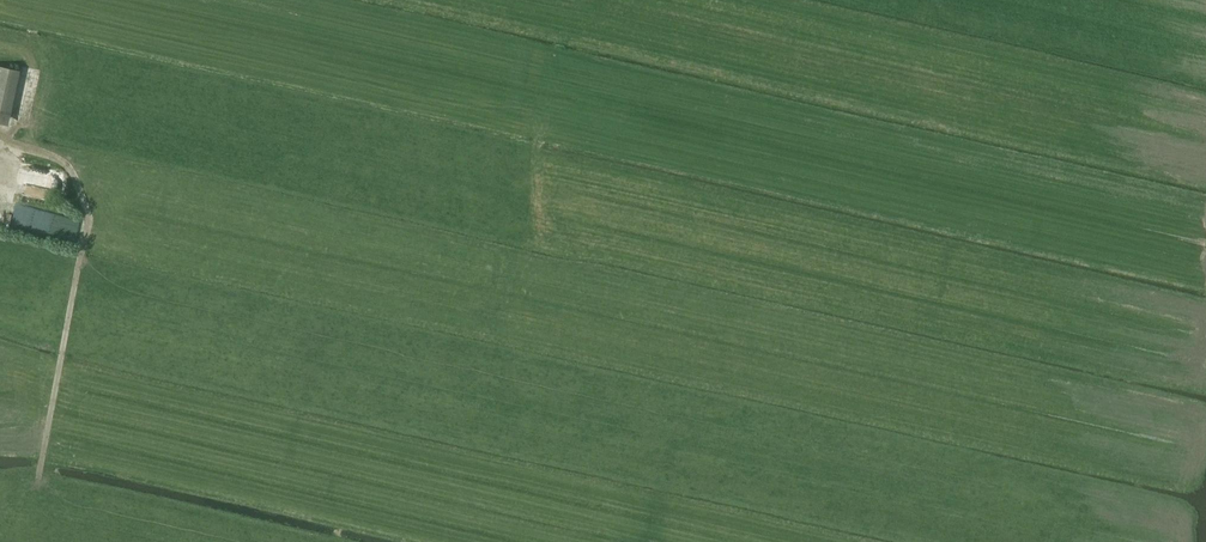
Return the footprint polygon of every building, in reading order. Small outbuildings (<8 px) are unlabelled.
[(8,126),(20,71),(0,67),(0,124),(8,126)] [(33,76),(20,75),(18,98),(32,99),(33,76)] [(22,163),(18,182),(29,185),(33,165),(22,163)] [(62,190),(66,173),(40,168),(36,185),(62,190)] [(9,200),(0,199),(0,221),(6,221),(9,200)]
